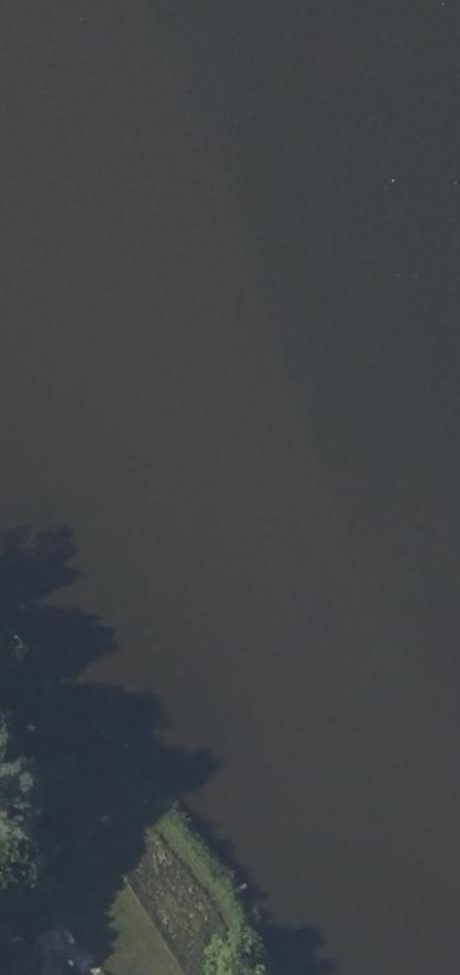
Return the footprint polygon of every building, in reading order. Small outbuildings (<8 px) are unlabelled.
[(6,974),(66,974),(47,953),(39,960),(33,953),(37,950),(32,944),(14,959),(19,964),(6,974)]
